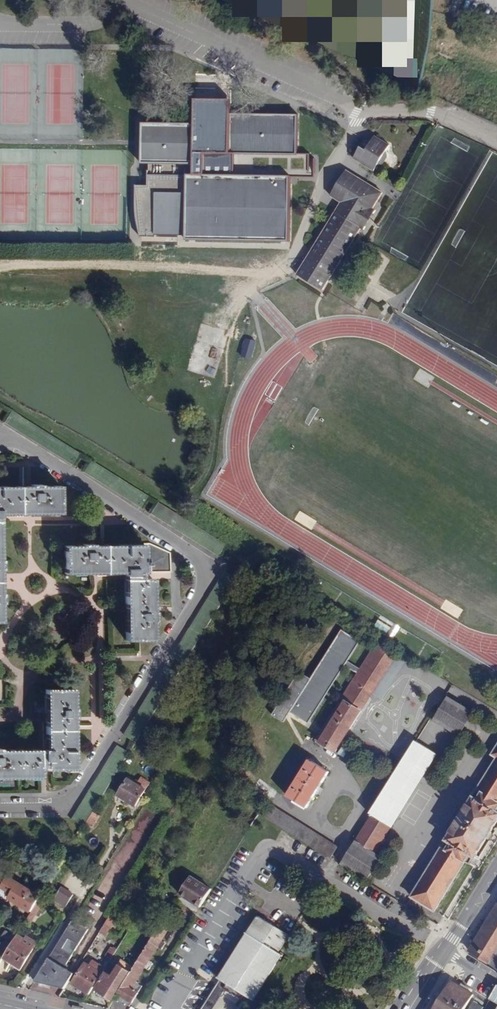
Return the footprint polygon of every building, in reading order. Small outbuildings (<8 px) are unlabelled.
[(139,237),(185,236),(185,241),(288,242),(289,177),(234,177),(235,155),(296,155),(297,115),(230,114),(230,99),(193,100),(193,125),(143,124),(142,163),(149,164),(149,175),(147,175),(147,186),(136,186),(136,196),(136,220),(139,237)] [(387,150),(389,146),(374,136),(370,143),(365,140),(354,159),(374,171),(377,166),(383,165),(388,157),(387,150)] [(382,193),(346,171),(331,196),(342,203),(297,276),(323,291),(361,228),(365,230),(376,212),(372,209),(382,193)] [(246,338),(240,356),(250,359),(256,342),(246,338)] [(58,486),(0,487),(0,514),(58,513),(58,486)] [(150,572),(169,572),(169,553),(149,543),(142,543),(142,545),(65,546),(65,573),(124,572),(126,640),(151,639),(151,580),(141,580),(141,572),(143,572),(143,565),(147,565),(150,572)] [(356,644),(342,634),(290,709),(305,719),(356,644)] [(376,642),(315,740),(334,752),(395,654),(376,642)] [(0,750),(0,777),(38,777),(38,766),(46,766),(46,769),(73,769),(72,690),(45,690),(46,750),(0,750)] [(339,864),(365,880),(379,857),(373,853),(435,753),(415,741),(439,703),(421,692),(385,750),(403,761),(388,785),(339,864)] [(472,713),(448,697),(434,719),(458,734),(472,713)] [(168,737),(171,732),(162,726),(159,731),(168,737)] [(496,808),(496,745),(491,754),(496,757),(411,897),(434,911),(464,861),(468,854),(474,858),(496,820),(496,811),(495,810),(496,808)] [(305,807),(326,771),(309,761),(287,796),(305,807)] [(212,794),(215,789),(195,776),(192,782),(212,794)] [(135,806),(145,790),(128,780),(118,796),(135,806)] [(337,846),(265,801),(257,814),(268,820),(329,858),(337,846)] [(99,817),(92,813),(85,823),(92,827),(99,817)] [(257,814),(254,819),(265,826),(268,820),(257,814)] [(250,845),(255,837),(250,833),(244,842),(250,845)] [(468,854),(464,861),(469,865),(474,858),(468,854)] [(0,884),(0,898),(28,913),(39,893),(5,874),(0,884)] [(179,894),(200,907),(211,889),(190,877),(179,894)] [(53,899),(65,906),(72,894),(61,887),(53,899)] [(108,918),(114,923),(127,902),(120,898),(108,918)] [(29,923),(41,904),(37,902),(25,921),(29,923)] [(470,951),(488,962),(496,948),(496,907),(470,951)] [(220,979),(245,995),(252,1000),(281,954),(277,951),(287,936),(258,917),(220,979)] [(108,918),(87,952),(90,954),(102,934),(106,936),(114,923),(108,918)] [(149,942),(162,922),(156,918),(143,939),(149,942)] [(73,920),(35,982),(56,987),(66,969),(64,968),(88,929),(73,920)] [(144,950),(152,954),(156,947),(161,950),(165,943),(160,941),(169,926),(162,922),(149,942),(144,950)] [(14,939),(16,936),(6,930),(2,937),(12,943),(14,939)] [(7,952),(3,957),(19,968),(31,949),(14,939),(12,943),(7,950),(7,952)] [(99,968),(103,970),(116,949),(112,946),(99,968)] [(147,961),(152,954),(144,950),(113,1000),(120,1005),(122,1003),(128,1007),(141,986),(135,982),(144,967),(148,970),(152,964),(147,961)] [(71,984),(88,994),(101,973),(84,962),(71,984)] [(103,991),(101,995),(110,1001),(128,972),(118,966),(112,977),(106,973),(97,986),(103,991)] [(56,987),(64,989),(73,974),(66,969),(56,987)] [(245,995),(220,979),(201,1008),(212,1008),(224,990),(241,1000),(245,995)] [(450,981),(434,1008),(465,1008),(474,994),(450,981)] [(496,985),(489,999),(496,1005),(496,985)] [(94,991),(101,995),(103,991),(97,986),(94,991)]
